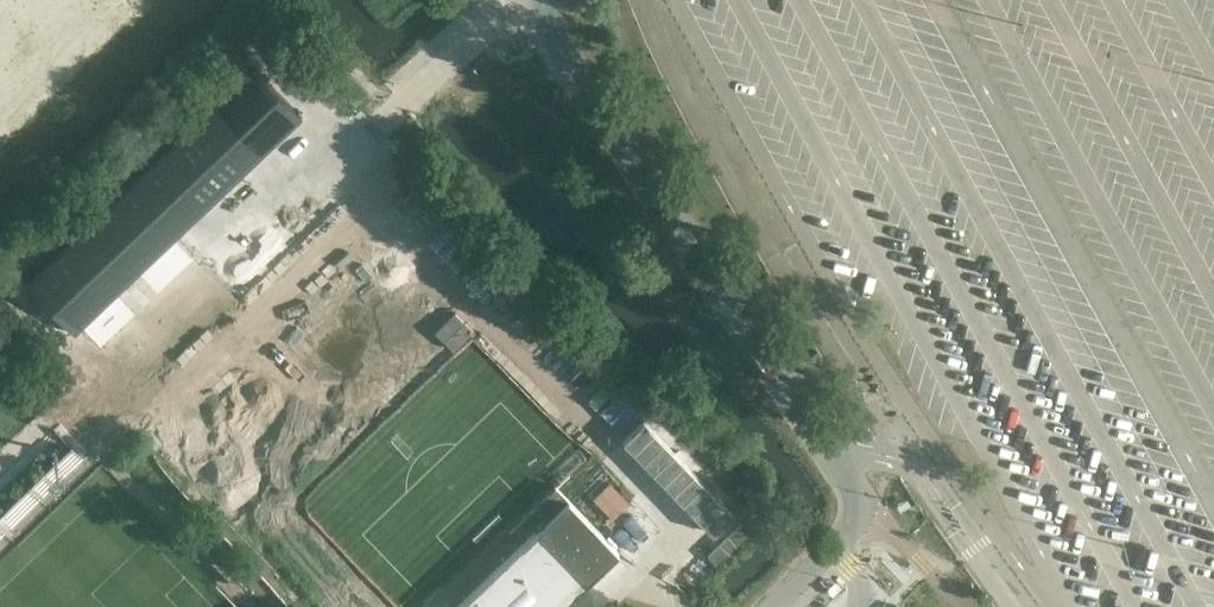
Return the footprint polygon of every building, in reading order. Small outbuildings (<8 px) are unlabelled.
[(253,66),(25,282),(75,334),(302,118),(253,66)] [(587,583),(619,552),(569,500),(561,491),(555,486),(523,517),(528,522),(536,530),(456,606),(562,606),(587,583)]
